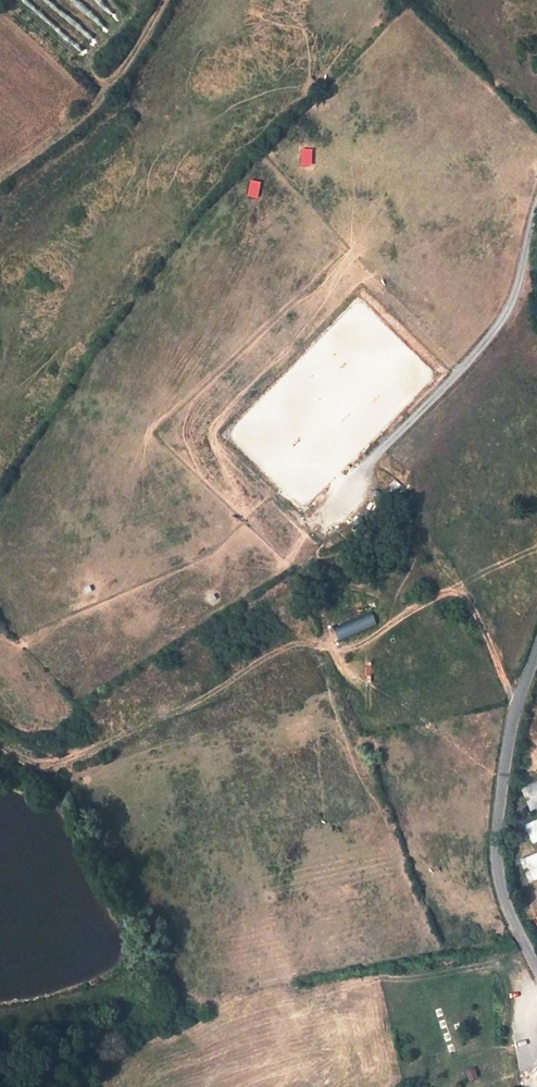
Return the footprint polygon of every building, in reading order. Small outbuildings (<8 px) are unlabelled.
[(300,166),(311,166),(311,148),(300,148),(300,166)] [(249,180),(247,198),(258,199),(260,182),(249,180)] [(337,641),(376,625),(371,613),(333,629),(337,641)] [(531,878),(536,876),(536,852),(524,856),(531,878)]
